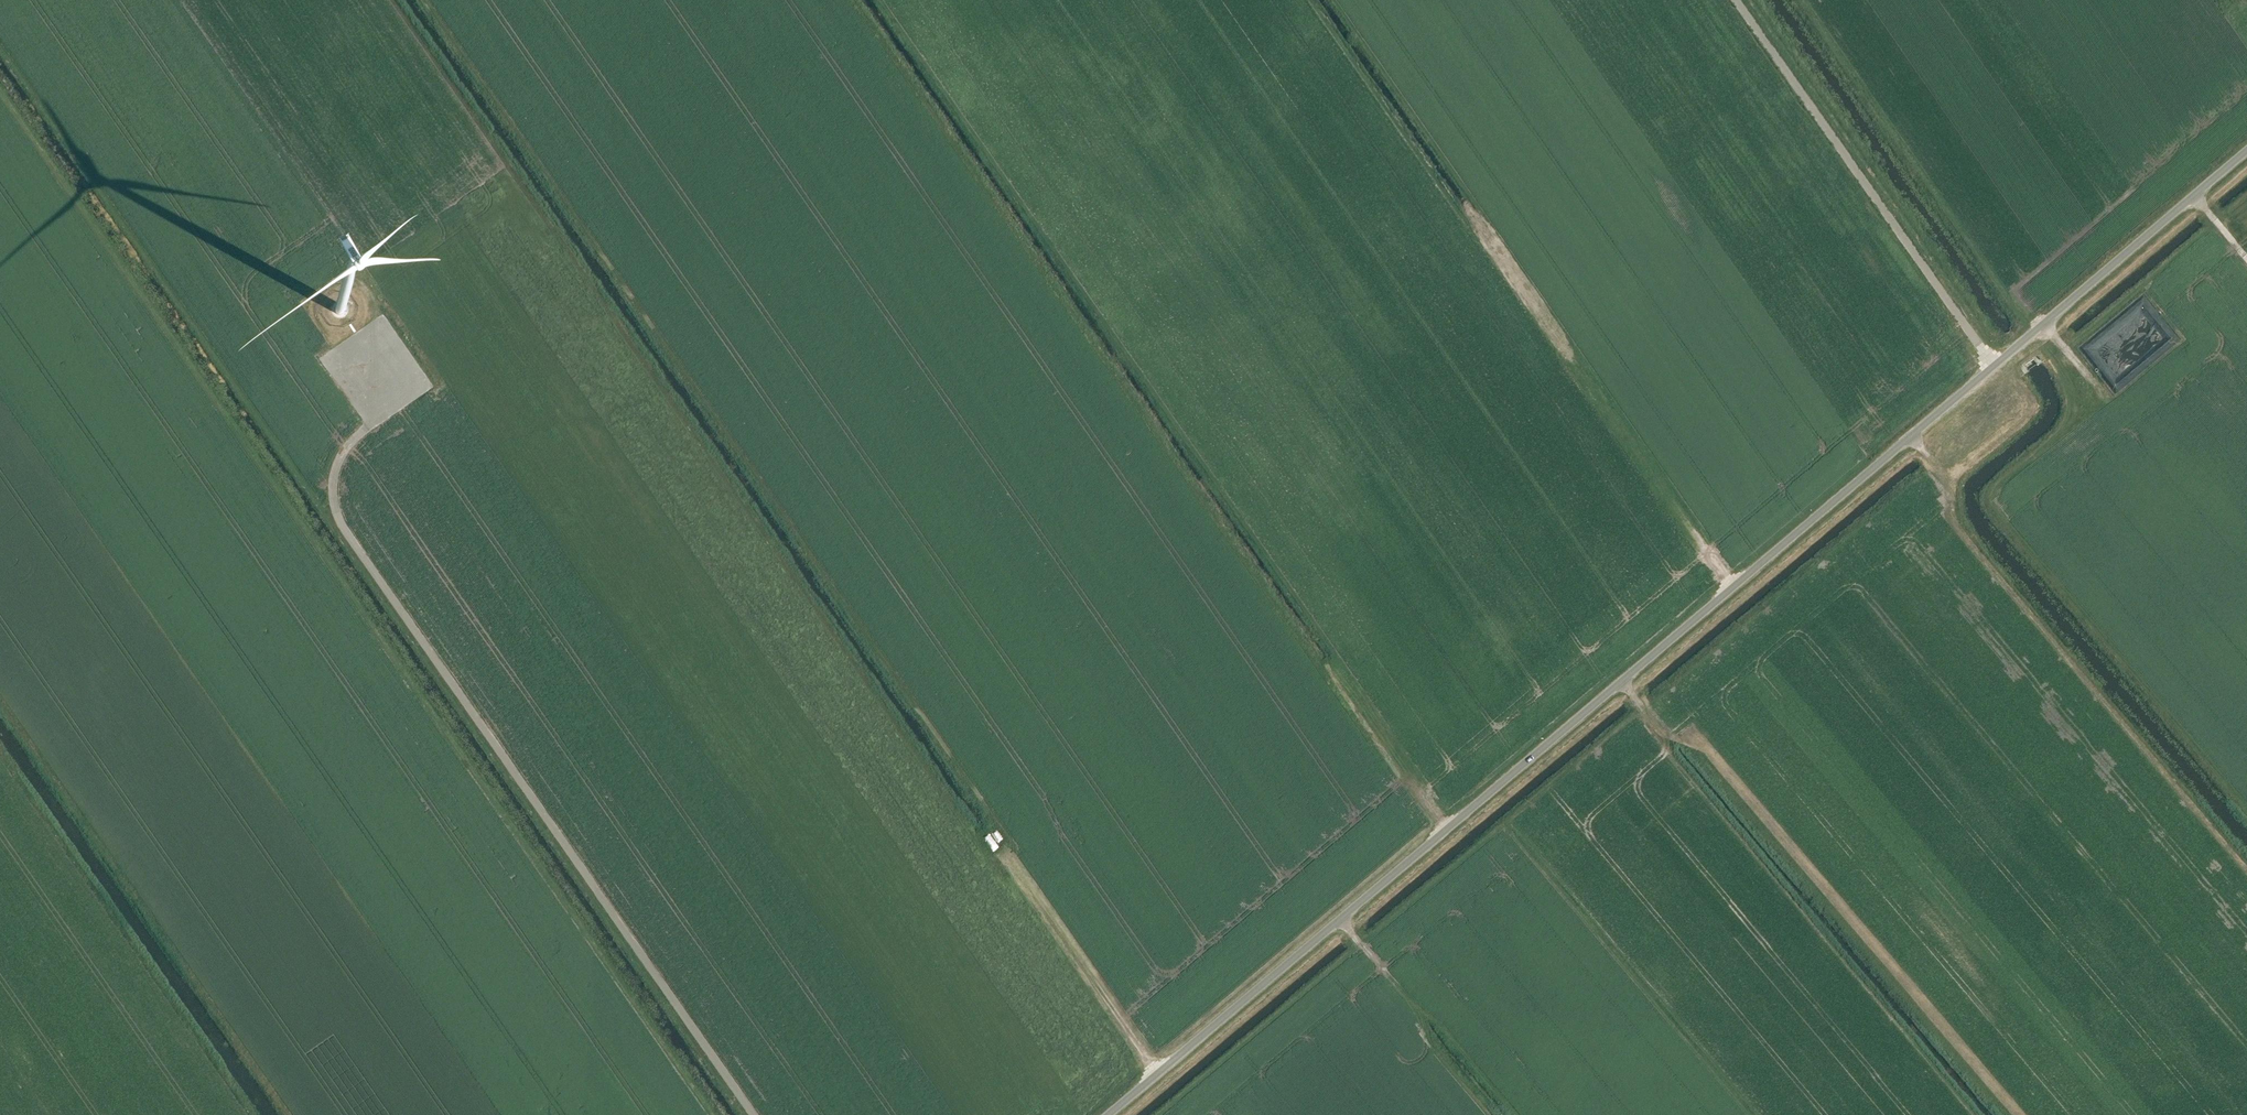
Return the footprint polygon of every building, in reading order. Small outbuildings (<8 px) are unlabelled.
[(335,309),(335,310),(335,311),(335,312),(335,313),(336,313),(336,314),(337,315),(338,315),(339,315),(340,315),(341,315),(342,315),(343,315),(343,314),(344,314),(344,313),(345,312),(345,311),(345,310),(345,309),(345,308),(344,308),(344,307),(344,306),(343,306),(342,305),(341,305),(340,305),(339,305),(338,305),(337,306),(336,306),(336,307),(335,308),(335,309)]
